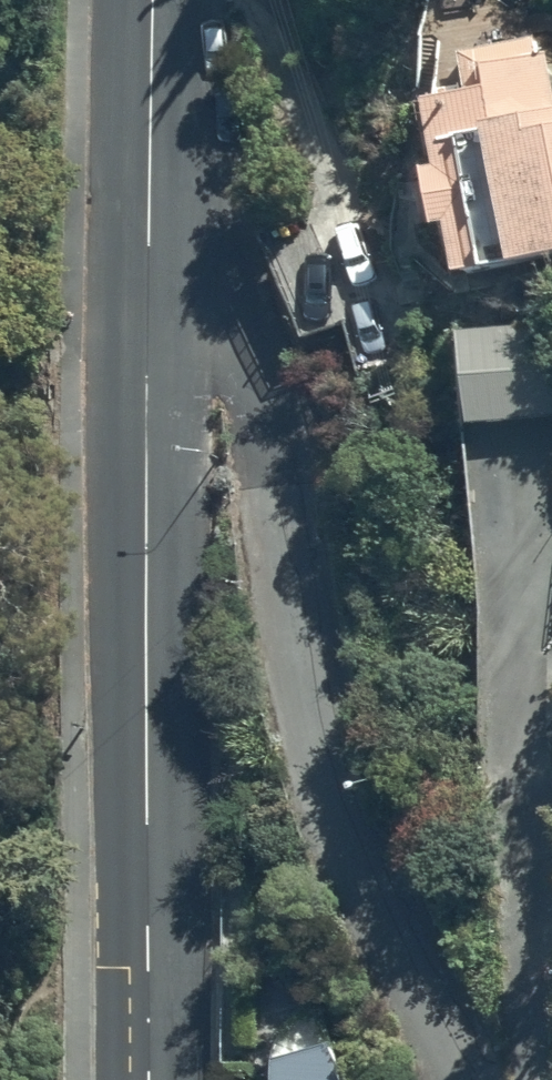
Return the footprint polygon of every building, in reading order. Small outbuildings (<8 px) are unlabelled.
[(422,127),(436,196),(419,199),(431,257),(445,255),(454,300),(512,288),(514,295),(551,287),(551,76),(551,70),(538,73),(534,51),(455,68),(465,118),(422,127)] [(293,1079),(335,1079),(330,1069),(293,1079)]
